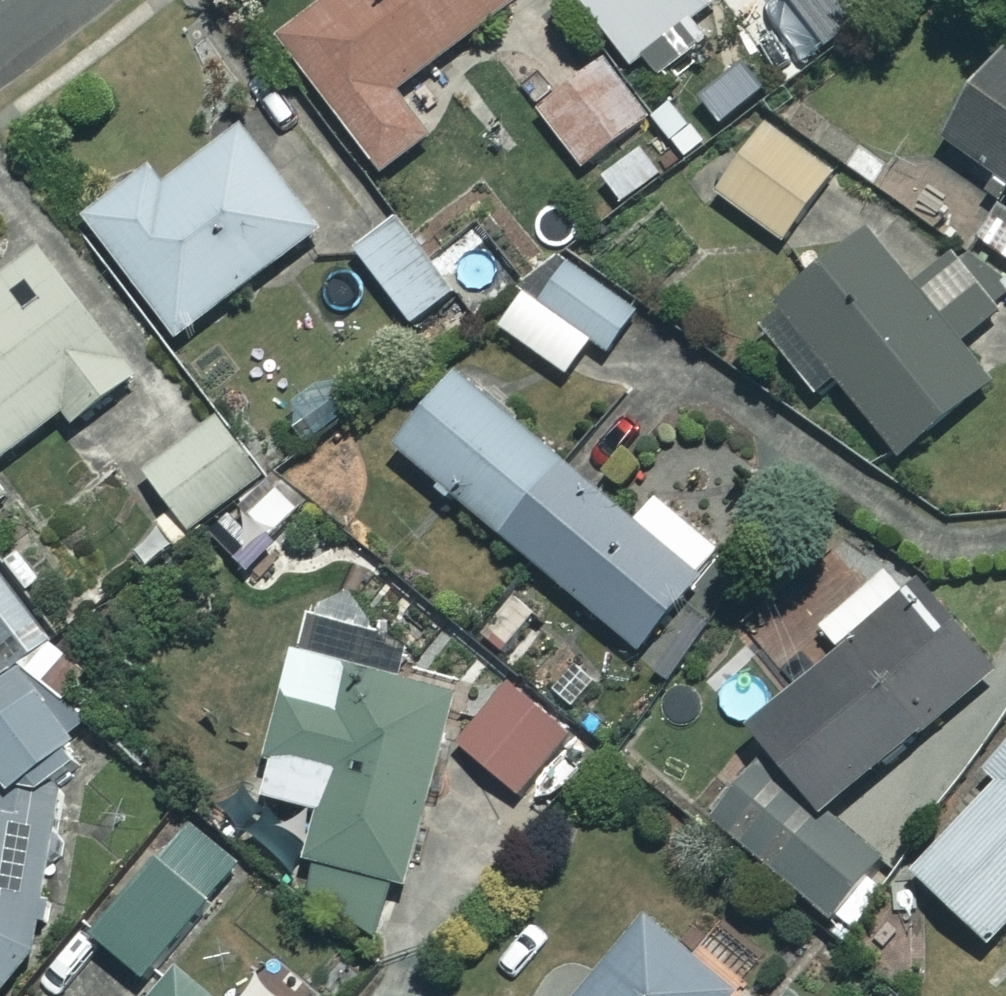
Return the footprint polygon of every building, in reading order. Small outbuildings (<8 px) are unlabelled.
[(275,39),(376,176),(426,139),(391,92),(514,0),(327,0),(275,39)] [(627,67),(712,0),(574,0),(627,67)] [(996,56),(938,146),(1005,190),(1005,63),(996,56)] [(642,121),(598,63),(534,111),(578,169),(642,121)] [(827,174),(762,127),(713,195),(778,242),(827,174)] [(312,233),(234,131),(160,187),(147,171),(83,220),(174,339),(312,233)] [(450,293),(392,216),(349,248),(407,326),(450,293)] [(919,294),(864,230),(753,325),(808,390),(825,376),(895,458),(985,381),(955,345),(996,310),(955,263),(919,294)] [(66,424),(130,379),(38,250),(0,277),(0,453),(58,412),(66,424)] [(633,310),(566,261),(538,299),(524,289),(495,328),(562,377),(589,339),(604,350),(633,310)] [(630,525),(453,379),(392,453),(635,652),(717,552),(652,499),(630,525)] [(253,480),(210,424),(141,476),(184,532),(253,480)] [(14,492),(0,472),(0,502),(14,492)] [(988,680),(899,563),(816,626),(837,654),(739,728),(807,818),(988,680)] [(0,579),(0,663),(6,671),(48,638),(0,579)] [(394,935),(447,694),(384,680),(394,637),(298,616),(257,800),(318,813),(296,914),(394,935)] [(46,927),(65,685),(47,646),(0,681),(0,982),(46,927)] [(561,740),(505,692),(456,748),(512,796),(561,740)] [(982,777),(991,786),(906,874),(981,946),(1005,920),(1005,751),(982,777)] [(818,847),(758,786),(716,827),(829,943),(885,888),(831,833),(818,847)] [(236,868),(185,822),(83,932),(134,978),(236,868)] [(642,926),(581,995),(722,995),(642,926)] [(171,972),(150,995),(198,995),(171,972)]
